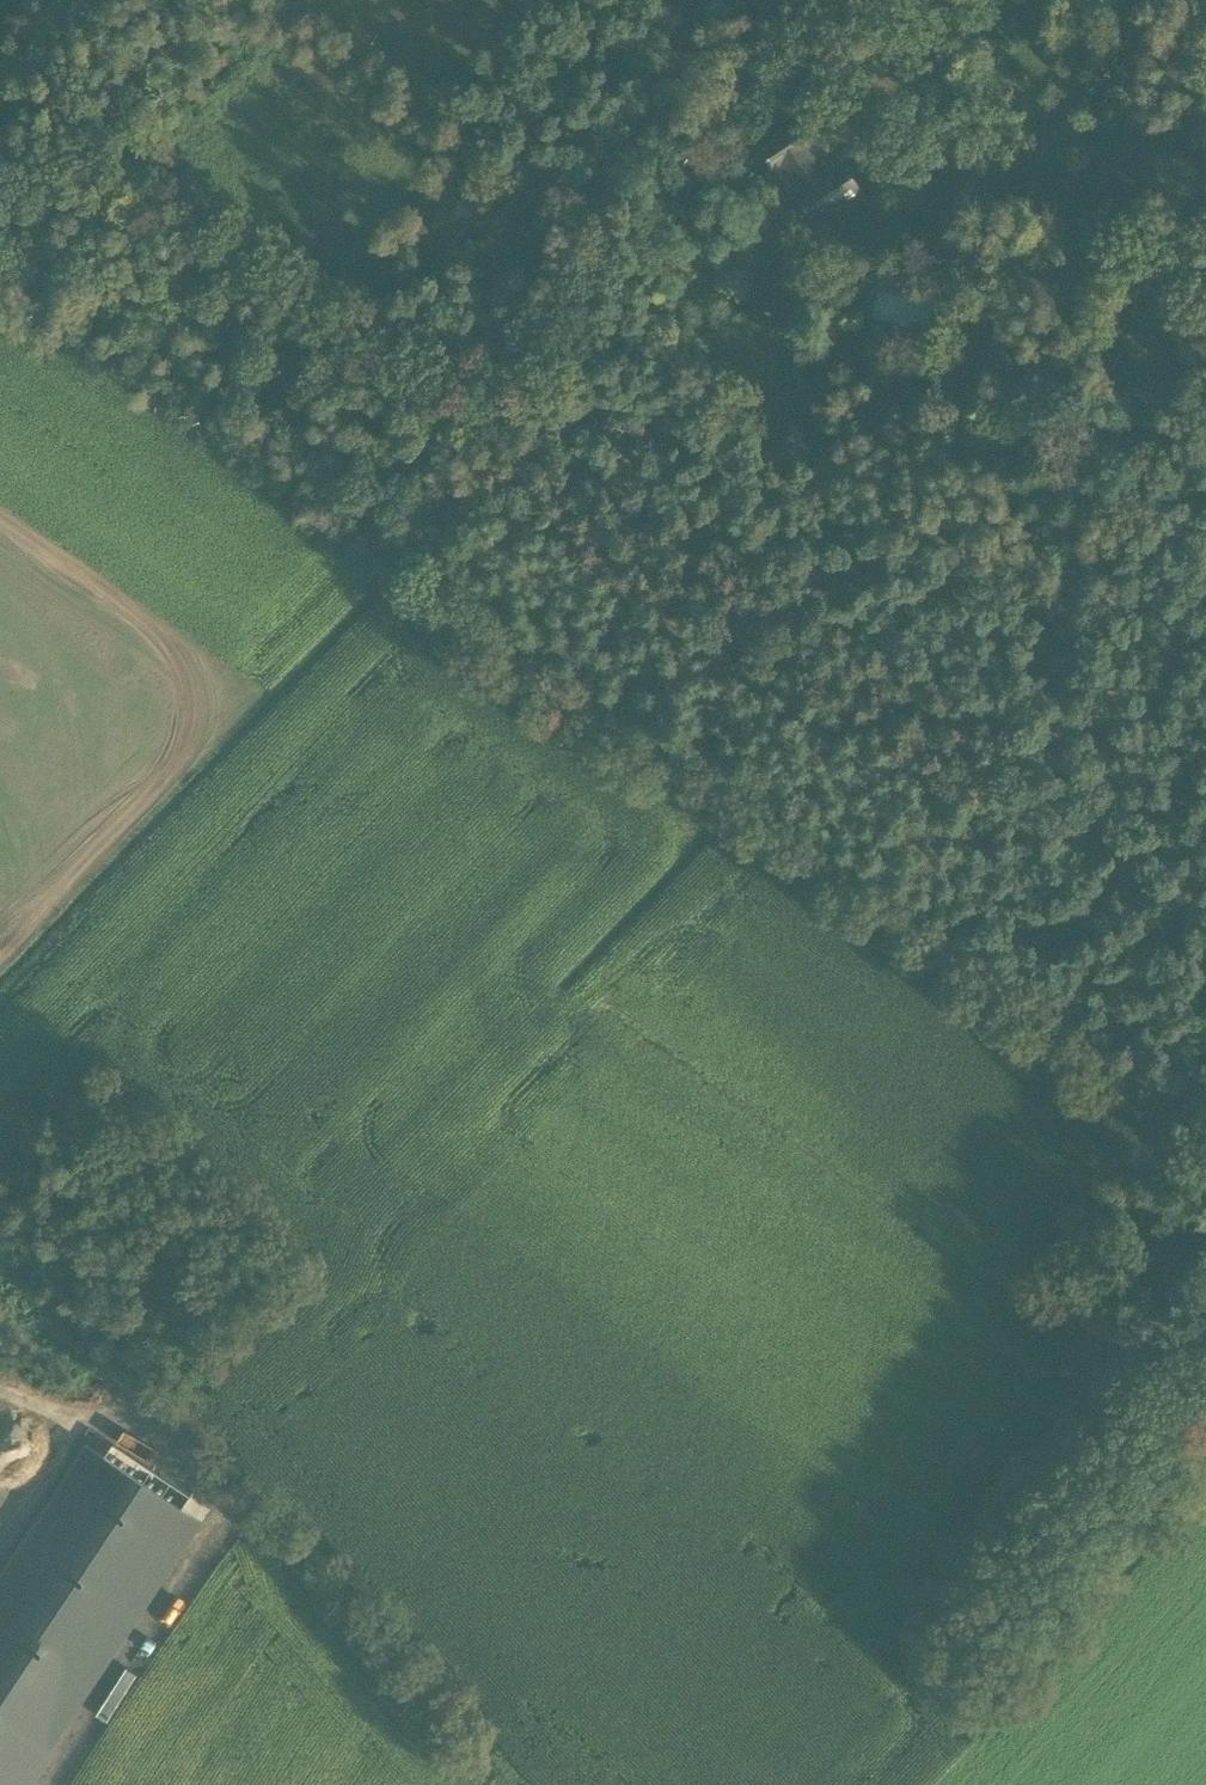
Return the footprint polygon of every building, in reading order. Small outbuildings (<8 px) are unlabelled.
[(799,126),(761,152),(771,167),(768,170),(788,199),(794,195),(815,227),(850,204),(866,194),(842,159),(827,169),(812,146),(799,126)] [(983,410),(989,349),(949,345),(943,407),(983,410)] [(86,1408),(0,1537),(0,1680),(151,1452),(86,1408)] [(219,1524),(160,1485),(0,1725),(0,1784),(45,1784),(219,1524)]
